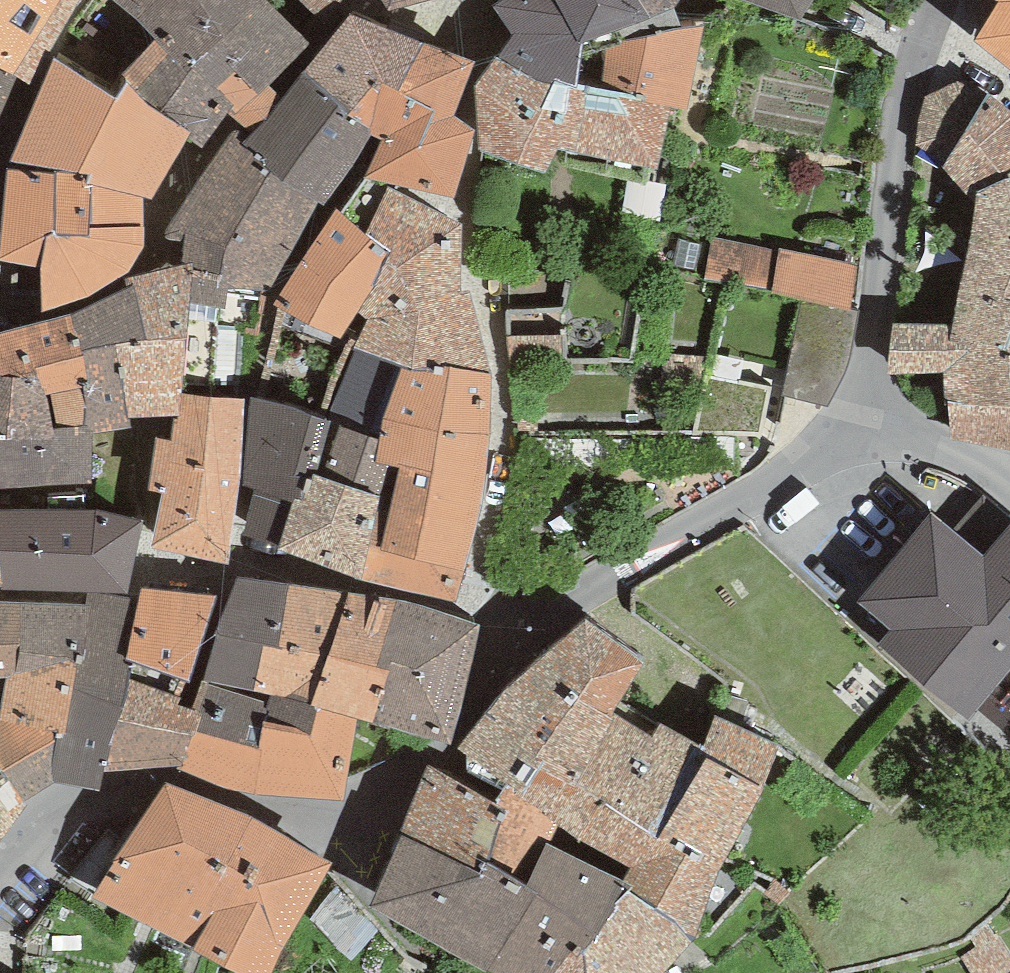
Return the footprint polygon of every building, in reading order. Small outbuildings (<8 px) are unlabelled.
[(17,78),(28,85),(42,52),(75,0),(0,0),(0,70),(17,78)] [(155,39),(190,70),(265,1),(264,0),(112,0),(155,39)] [(322,22),(339,0),(301,0),(322,22)] [(389,12),(432,0),(382,0),(389,12)] [(556,0),(506,0),(495,8),(513,34),(497,58),(551,85),(556,80),(576,86),(582,44),(556,0)] [(640,0),(556,0),(582,44),(652,18),(640,0)] [(652,18),(677,7),(681,0),(640,0),(652,18)] [(800,20),(809,5),(812,0),(744,0),(800,20)] [(998,2),(974,38),(1009,68),(1009,0),(995,0),(998,2)] [(311,44),(265,1),(190,70),(234,107),(227,112),(233,119),(235,118),(268,85),(311,44)] [(703,22),(682,28),(677,7),(652,18),(582,44),(576,86),(598,92),(672,105),(687,108),(703,22)] [(423,44),(349,14),(303,71),(352,110),(377,83),(396,92),(423,44)] [(190,70),(155,39),(119,79),(125,83),(190,136),(201,148),(227,112),(234,107),(190,70)] [(349,115),(373,133),(383,139),(364,177),(453,198),(473,130),(453,116),(474,60),(423,44),(396,92),(377,83),(352,110),(349,115)] [(551,85),(497,58),(475,88),(479,152),(546,173),(557,150),(657,171),(672,105),(598,92),(576,86),(556,80),(551,85)] [(54,59),(6,169),(77,173),(116,99),(54,59)] [(0,70),(0,118),(17,78),(0,70)] [(352,110),(303,71),(246,139),(244,141),(242,145),(271,167),(318,204),(321,208),(324,203),(348,172),(373,133),(349,115),(352,110)] [(959,81),(925,98),(914,146),(941,167),(975,200),(976,191),(1007,180),(1006,176),(1009,174),(1009,110),(959,81)] [(125,83),(116,99),(77,173),(93,185),(144,199),(151,200),(190,136),(125,83)] [(276,94),(268,85),(235,118),(246,128),(259,121),(270,108),(276,94)] [(244,141),(231,131),(231,133),(162,238),(184,241),(181,266),(192,263),(191,270),(219,275),(224,250),(271,167),(242,145),(244,141)] [(318,204),(271,167),(224,250),(219,275),(191,270),(189,304),(226,309),(228,290),(270,291),(318,204)] [(6,169),(0,244),(0,260),(40,268),(42,311),(91,293),(128,273),(145,246),(144,199),(93,185),(77,173),(6,169)] [(1006,176),(1007,180),(976,191),(975,200),(952,323),(1009,322),(1009,174),(1006,176)] [(387,188),(366,235),(391,252),(358,314),(368,321),(356,342),(354,347),(406,370),(435,373),(440,365),(490,373),(468,292),(461,292),(460,225),(387,188)] [(366,235),(336,210),(302,260),(274,305),(279,308),(256,399),(318,417),(350,340),(356,342),(368,321),(358,314),(391,252),(366,235)] [(799,294),(783,384),(787,385),(825,395),(828,389),(849,344),(850,266),(697,238),(694,277),(799,294)] [(126,279),(127,288),(133,285),(147,340),(116,345),(128,418),(174,416),(180,416),(179,393),(186,341),(189,304),(191,270),(192,263),(181,266),(126,279)] [(127,288),(70,315),(89,386),(82,388),(85,429),(93,428),(93,434),(130,429),(128,418),(116,345),(147,340),(133,285),(127,288)] [(0,333),(0,376),(39,372),(44,396),(48,396),(55,430),(85,429),(82,388),(89,386),(70,315),(0,333)] [(952,323),(891,324),(887,373),(945,372),(951,438),(1009,448),(1009,322),(952,323)] [(486,481),(490,373),(440,365),(435,373),(406,370),(354,347),(356,342),(350,340),(318,417),(334,422),(379,437),(375,463),(398,467),(486,481)] [(706,371),(693,430),(760,427),(769,380),(706,371)] [(58,438),(55,430),(48,396),(44,396),(39,372),(0,376),(0,438),(58,438)] [(245,399),(179,393),(180,416),(174,416),(171,441),(156,437),(148,491),(161,494),(151,549),(228,564),(245,399)] [(256,399),(251,398),(244,486),(255,486),(242,543),(276,554),(278,548),(292,501),(300,502),(308,477),(318,479),(334,422),(318,417),(256,399)] [(379,437),(334,422),(318,479),(308,477),(300,502),(292,501),(278,548),(362,582),(370,547),(382,549),(390,506),(398,467),(375,463),(379,437)] [(94,511),(93,434),(93,428),(85,429),(55,430),(58,438),(0,438),(0,511),(94,511)] [(486,481),(398,467),(390,506),(475,526),(486,481)] [(930,512),(856,602),(890,630),(877,646),(969,722),(1009,672),(1009,518),(982,496),(953,531),(930,512)] [(464,571),(475,526),(390,506),(382,549),(464,571)] [(0,511),(0,556),(3,588),(83,590),(128,593),(144,521),(97,511),(94,511),(0,511)] [(464,571),(382,549),(370,547),(362,582),(455,602),(464,571)] [(289,584),(237,577),(203,681),(254,692),(262,647),(277,649),(289,584)] [(348,594),(289,584),(277,649),(262,647),(254,692),(311,704),(348,594)] [(217,597),(140,588),(138,599),(127,655),(126,661),(185,681),(188,682),(217,597)] [(138,599),(86,594),(85,605),(20,603),(14,676),(78,664),(81,648),(127,655),(138,599)] [(404,601),(348,594),(311,704),(358,718),(451,745),(481,625),(404,601)] [(1,709),(7,677),(14,676),(20,603),(0,602),(0,710),(1,709)] [(644,661),(587,621),(540,653),(456,747),(505,784),(522,762),(576,788),(610,716),(612,712),(644,661)] [(178,704),(185,681),(126,661),(127,655),(81,648),(78,664),(63,737),(55,737),(54,783),(99,791),(105,772),(167,767),(180,766),(200,712),(192,710),(186,709),(178,704)] [(24,801),(54,783),(55,737),(63,737),(78,664),(14,676),(7,677),(1,709),(0,710),(0,766),(24,801)] [(254,692),(203,681),(192,710),(200,712),(180,766),(180,768),(226,789),(254,793),(344,802),(358,718),(311,704),(254,692)] [(780,750),(717,715),(699,747),(655,724),(648,736),(612,712),(610,716),(576,788),(602,803),(610,806),(698,862),(702,852),(722,864),(780,750)] [(576,788),(522,762),(505,784),(494,802),(508,810),(487,863),(527,889),(547,844),(576,858),(602,803),(576,788)] [(494,802),(428,764),(399,834),(483,873),(487,863),(508,810),(494,802)] [(27,806),(24,801),(0,766),(0,841),(27,806)] [(165,783),(93,897),(231,972),(273,972),(331,862),(250,816),(165,783)] [(602,803),(576,858),(632,886),(627,892),(693,942),(722,864),(702,852),(698,862),(602,803)] [(483,873),(399,834),(370,906),(487,972),(536,894),(527,889),(487,863),(483,873)] [(487,972),(489,972),(668,972),(693,942),(627,892),(632,886),(576,858),(547,844),(527,889),(536,894),(487,972)]
